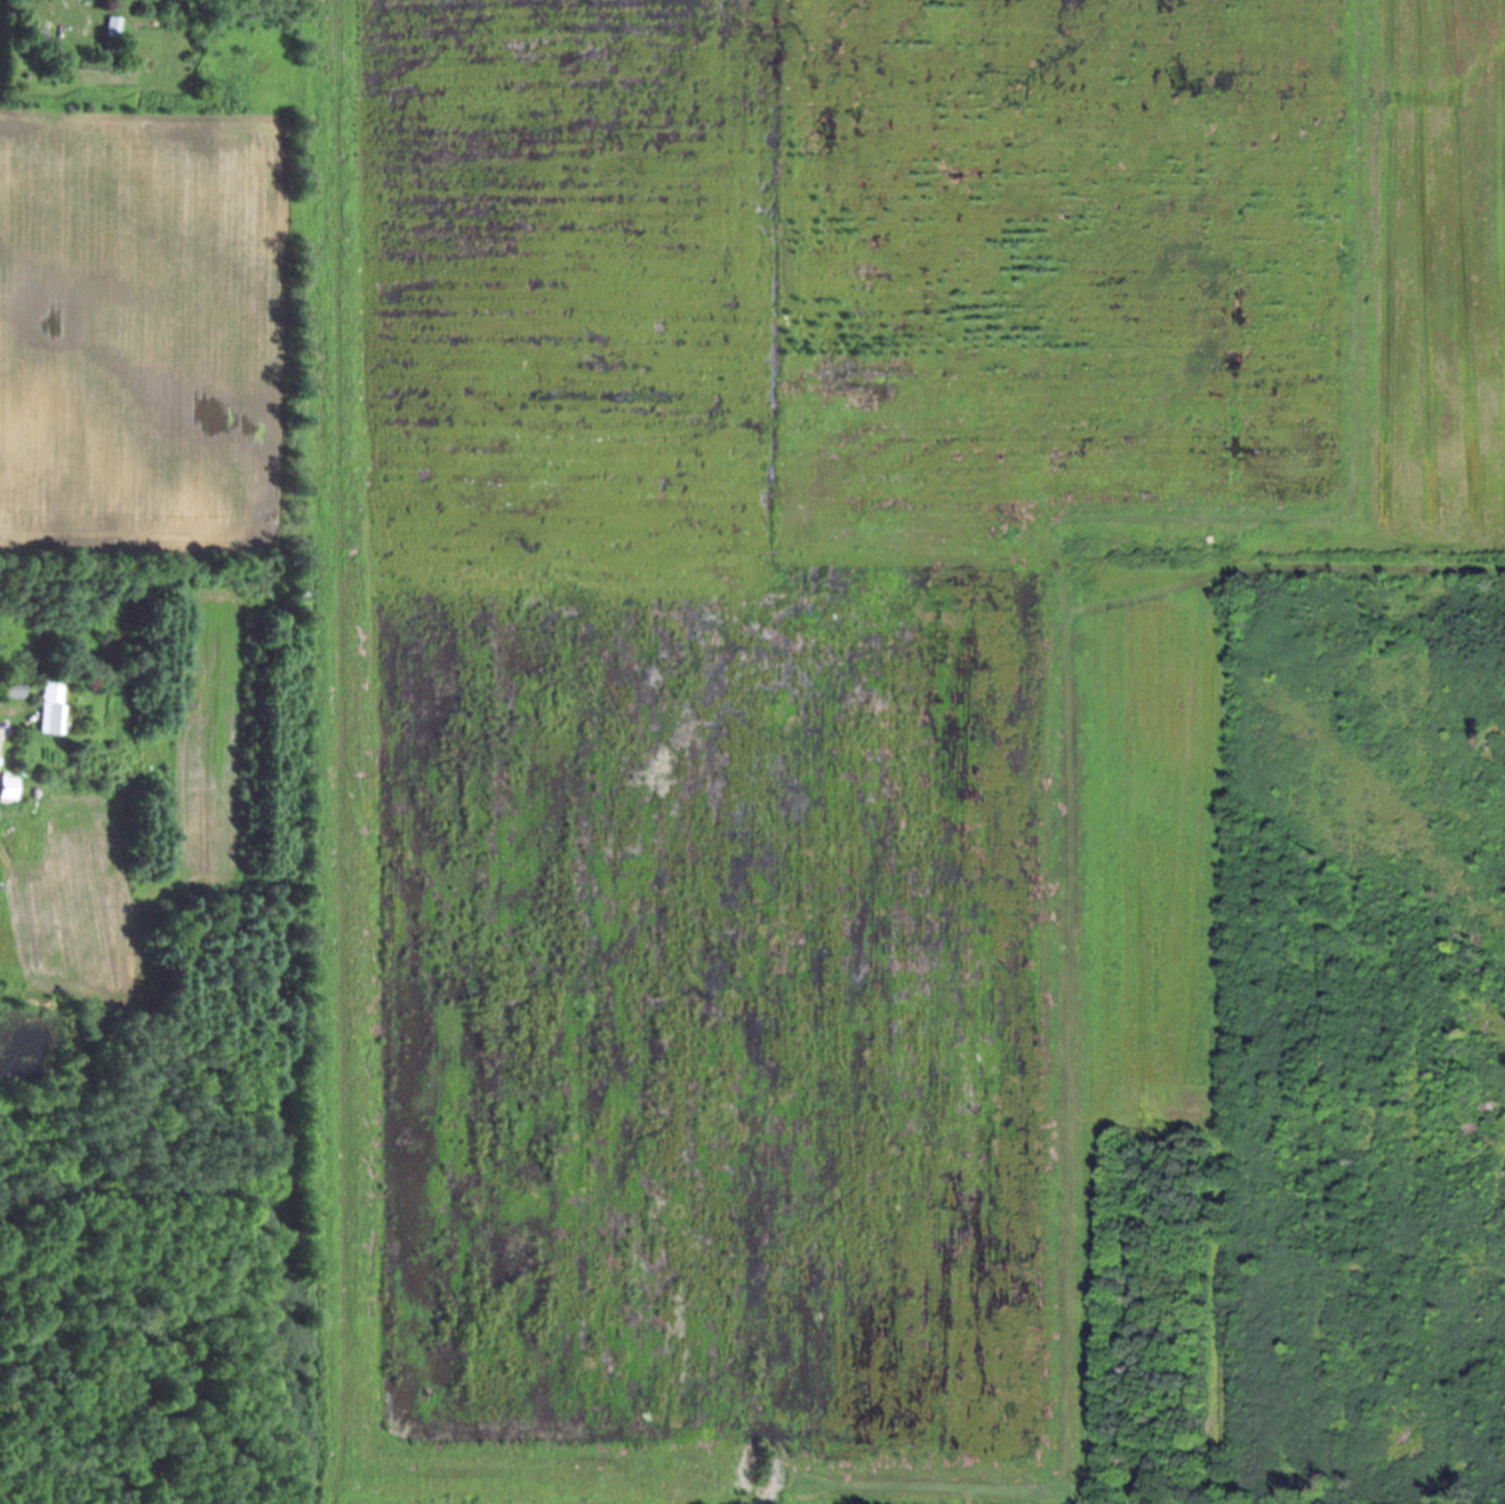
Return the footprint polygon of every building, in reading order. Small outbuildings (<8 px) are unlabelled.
[(120,19),(107,17),(104,37),(118,39),(120,19)] [(40,733),(61,733),(63,683),(41,682),(40,733)] [(23,698),(24,685),(3,684),(3,697),(23,698)]
